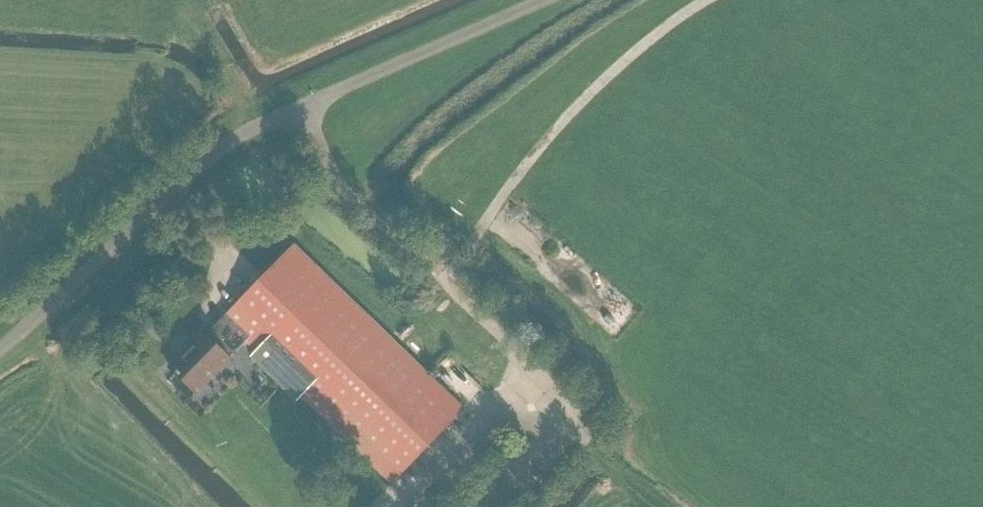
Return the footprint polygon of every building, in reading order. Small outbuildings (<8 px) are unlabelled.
[(256,352),(250,357),(296,401),(301,396),(392,483),(463,409),(294,245),(226,316),(227,317),(206,337),(203,334),(169,368),(196,393),(229,359),(245,342),(256,352)]
